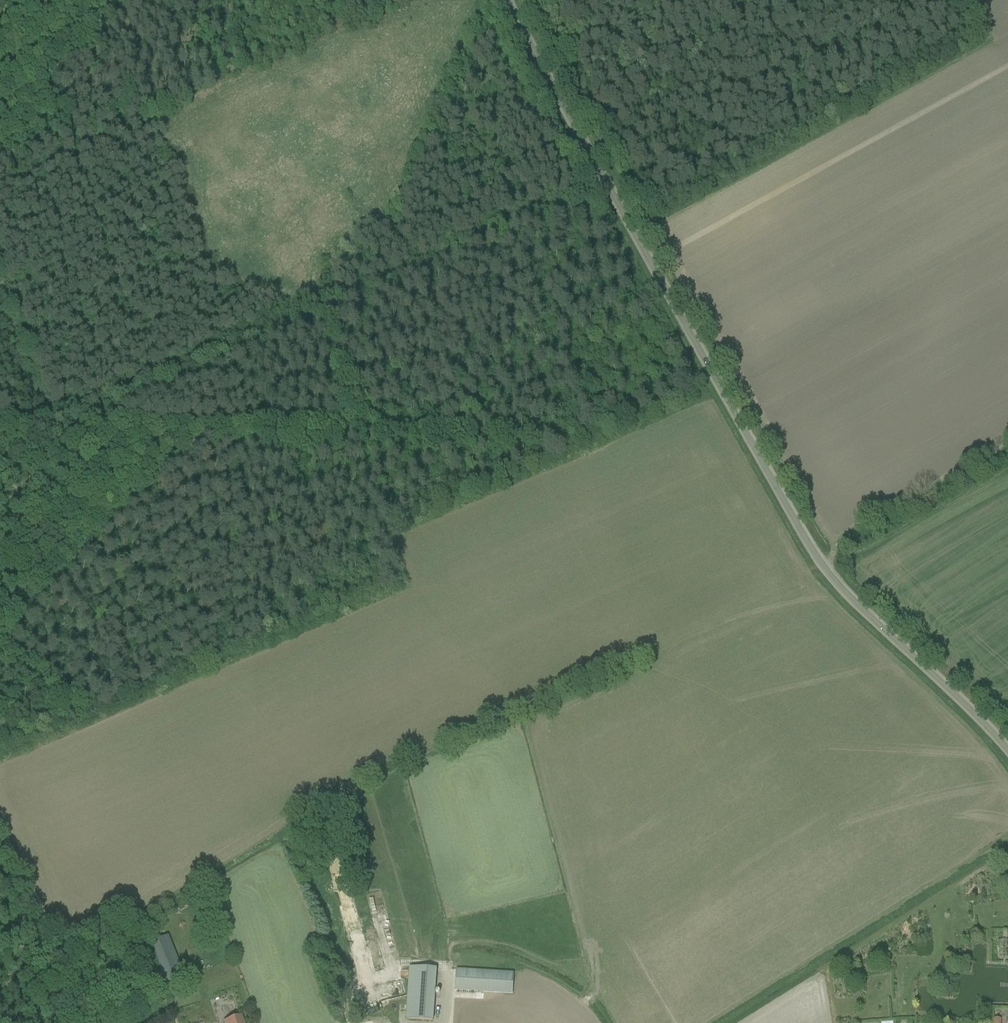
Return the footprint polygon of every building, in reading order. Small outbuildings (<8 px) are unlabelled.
[(166,937),(148,944),(166,989),(184,981),(166,937)] [(410,967),(407,1019),(433,1021),(436,969),(410,967)] [(456,969),(455,991),(476,992),(484,992),(513,994),(514,973),(456,969)]
